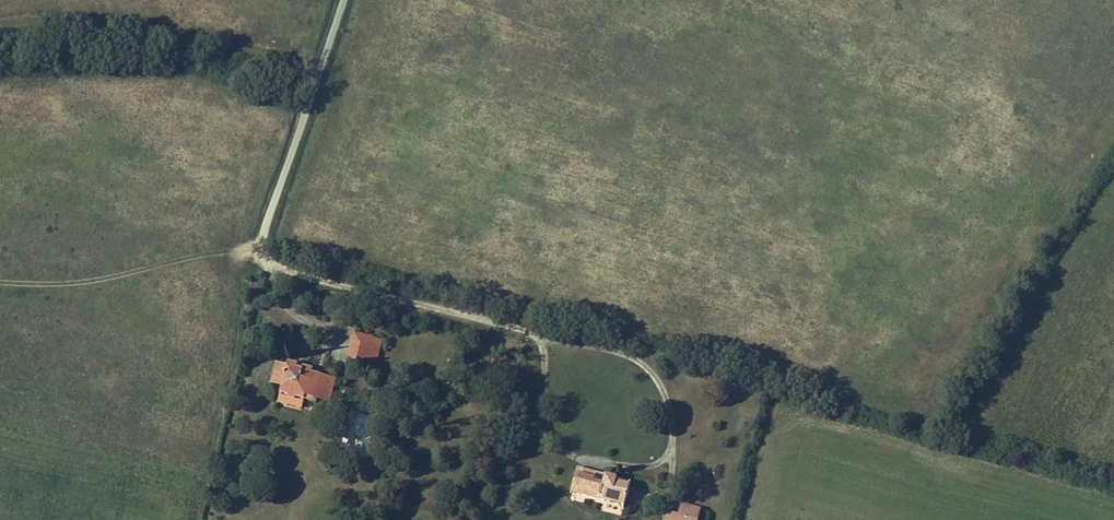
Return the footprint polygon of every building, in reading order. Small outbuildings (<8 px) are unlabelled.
[(378,362),(384,339),(357,331),(355,341),(365,344),(362,357),(378,362)] [(362,357),(365,344),(355,341),(351,354),(362,357)] [(281,389),(306,396),(306,398),(314,400),(315,394),(318,383),(331,387),(333,378),(320,375),(321,374),(312,372),(313,369),(303,366),(302,369),(298,368),(299,365),(289,362),(288,365),(278,362),(274,378),(284,381),(282,386),(281,389)] [(315,394),(328,397),(331,387),(318,383),(315,394)] [(303,407),(306,398),(306,396),(281,389),(278,401),(303,407)] [(578,468),(572,491),(625,505),(629,488),(630,486),(616,482),(617,478),(606,475),(604,485),(596,483),(599,473),(578,468)] [(606,475),(599,473),(596,483),(604,485),(606,475)] [(679,515),(689,517),(699,519),(702,510),(681,504),(679,515)] [(689,517),(679,515),(666,512),(664,519),(688,519),(689,517)]
